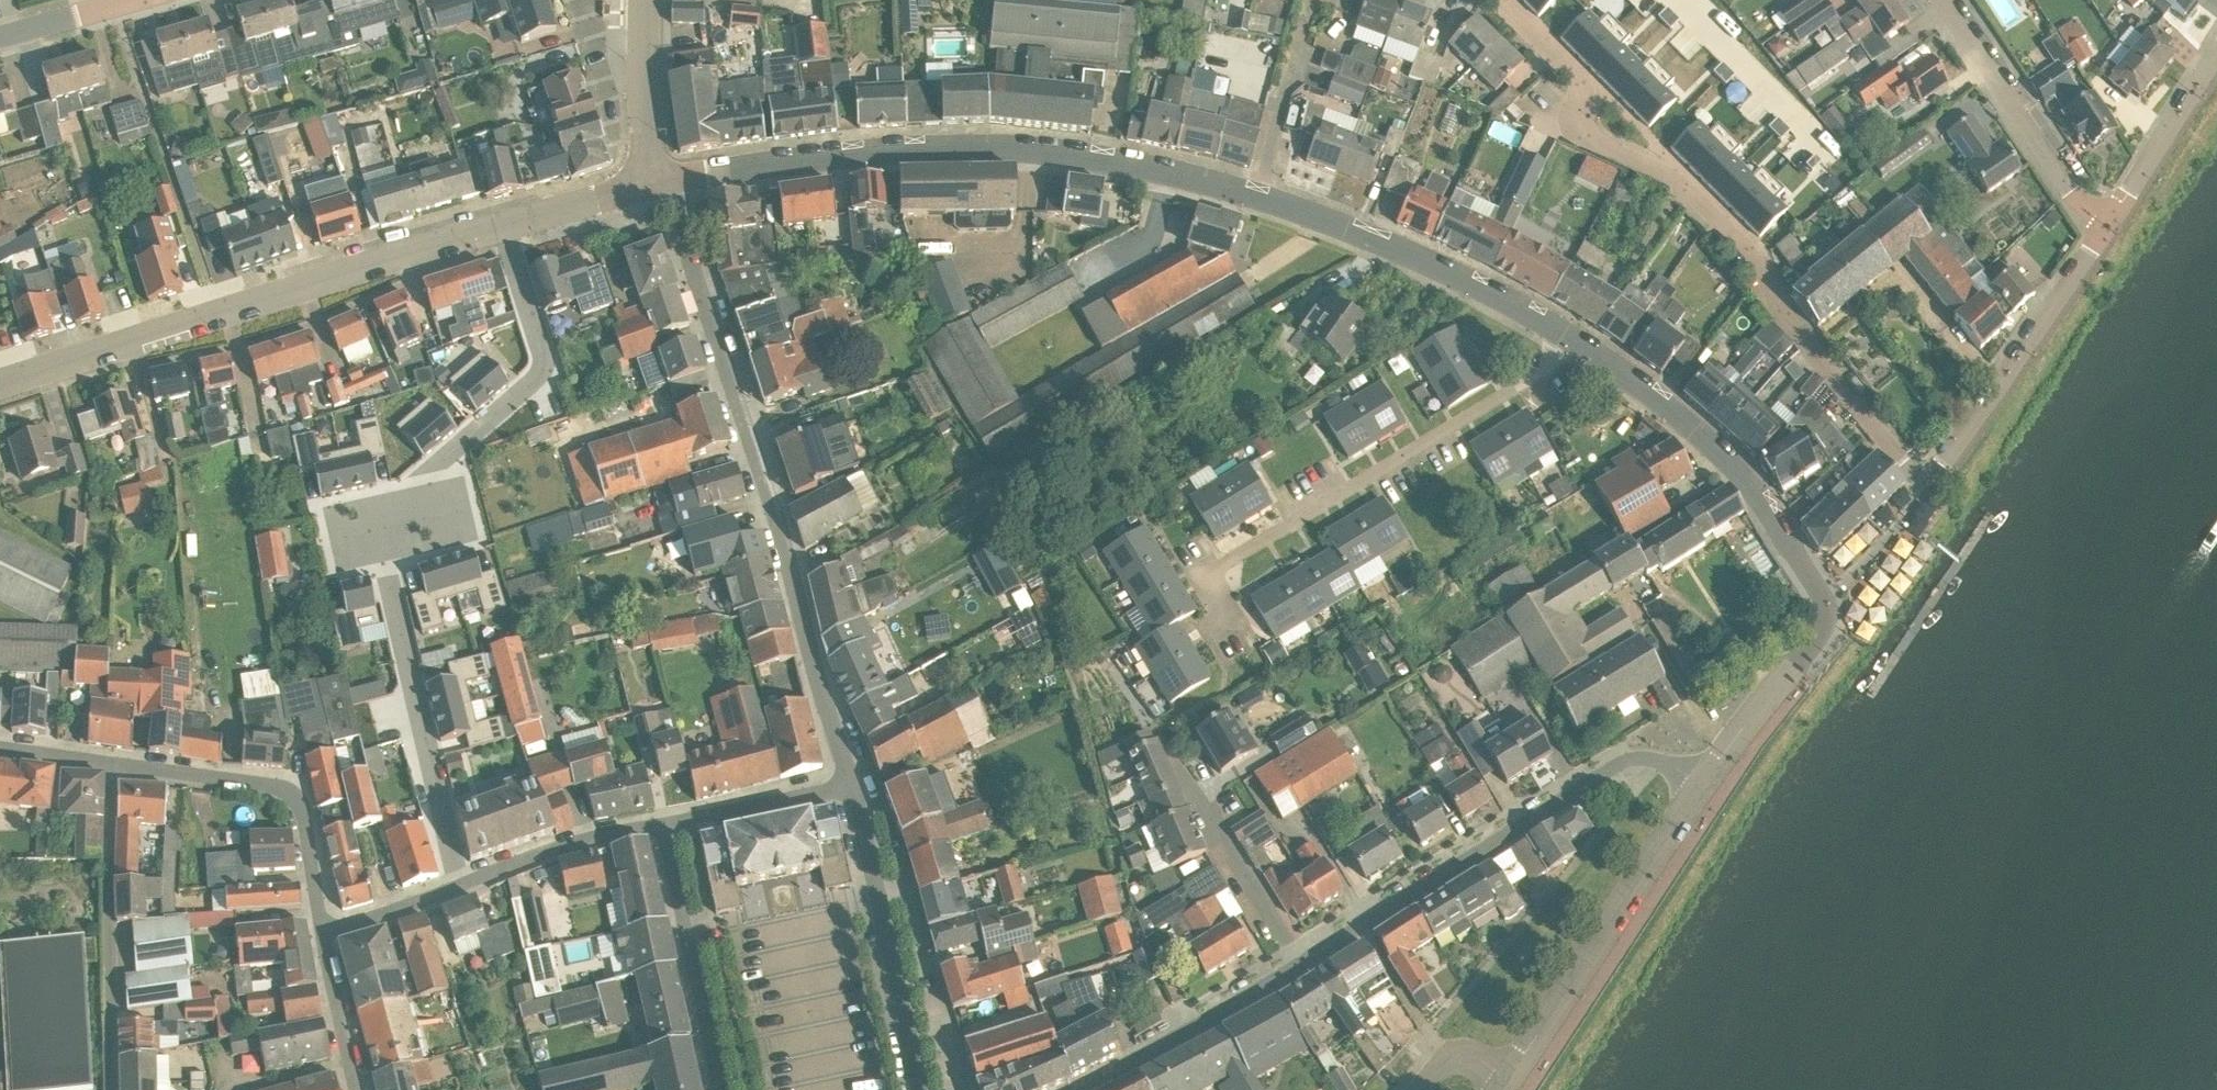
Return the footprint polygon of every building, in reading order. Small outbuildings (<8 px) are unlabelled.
[(260,6),(274,49),(276,48),(279,57),(330,42),(328,35),(318,5),(316,6),(295,12),(292,0),(280,0),(260,6)] [(396,0),(390,0),(382,2),(381,0),(332,0),(332,1),(324,3),(318,5),(328,35),(340,32),(341,36),(401,19),(396,0)] [(419,10),(432,6),(450,0),(416,0),(419,10)] [(432,6),(435,17),(474,4),(482,26),(512,16),(520,43),(557,31),(547,0),(528,0),(517,3),(516,0),(450,0),(432,6)] [(918,14),(917,0),(904,0),(905,34),(918,34),(918,14)] [(918,14),(931,13),(931,0),(917,0),(918,14)] [(1131,76),(1135,42),(1137,43),(1140,12),(1075,5),(1030,0),(1026,0),(995,0),(990,50),(998,51),(995,80),(992,80),(992,81),(991,123),(1090,134),(1094,94),(1102,95),(1104,78),(1086,76),(1087,72),(1131,76)] [(1206,0),(1185,0),(1182,18),(1203,21),(1206,0)] [(1403,2),(1396,0),(1367,0),(1357,29),(1368,33),(1364,45),(1380,51),(1384,39),(1388,40),(1403,2)] [(1548,25),(1566,7),(1558,0),(1531,0),(1526,5),(1548,25)] [(1657,7),(1665,15),(1677,4),(1673,0),(1663,0),(1657,7)] [(1791,5),(1801,19),(1825,1),(1824,0),(1798,0),(1791,5)] [(1894,4),(1892,0),(1857,0),(1861,6),(1828,31),(1837,43),(1838,44),(1894,4)] [(2146,0),(2127,0),(2133,9),(2146,0)] [(2185,18),(2198,0),(2160,0),(2185,18)] [(1800,45),(1837,18),(1825,1),(1801,19),(1788,28),(1800,45)] [(1403,2),(1388,40),(1419,51),(1433,13),(1403,2)] [(1677,4),(1665,15),(1674,23),(1685,14),(1677,4)] [(1881,69),(1897,58),(1885,40),(1904,27),(1908,24),(1894,4),(1838,44),(1837,43),(1786,77),(1800,93),(1849,59),(1845,54),(1855,48),(1863,43),(1881,69)] [(704,24),(704,5),(672,5),(672,24),(704,24)] [(256,55),(274,49),(260,6),(237,12),(241,27),(228,31),(234,48),(242,75),(261,70),(256,55)] [(729,26),(760,28),(761,10),(730,8),(729,26)] [(1248,29),(1251,15),(1251,14),(1238,11),(1235,31),(1248,33),(1248,29)] [(1473,69),(1502,41),(1476,16),(1449,45),(1473,69)] [(1270,19),(1267,33),(1282,36),(1285,22),(1270,19)] [(2172,45),(2146,21),(2145,20),(2123,44),(2158,75),(2174,56),(2168,50),(2172,45)] [(208,22),(182,29),(197,78),(222,72),(224,80),(242,75),(234,48),(218,53),(213,37),(209,21),(208,22)] [(1563,40),(1582,59),(1606,34),(1596,25),(1590,32),(1580,21),(1563,40)] [(2079,67),(2094,58),(2083,40),(2086,38),(2076,21),(2058,32),(2079,67)] [(839,131),(839,130),(826,26),(793,31),(796,59),(766,62),(767,102),(769,101),(774,140),(839,131)] [(172,85),(197,78),(182,29),(157,36),(161,51),(160,51),(165,68),(151,72),(160,97),(174,93),(172,85)] [(1605,81),(1624,62),(1611,49),(1616,43),(1606,34),(1582,59),(1605,81)] [(1783,53),(1784,46),(1779,40),(1769,47),(1777,57),(1783,53)] [(1496,93),(1524,63),(1502,41),(1473,69),(1496,93)] [(1718,44),(1707,54),(1715,62),(1726,53),(1718,44)] [(2139,98),(2158,75),(2123,44),(2098,73),(2100,75),(2128,97),(2132,92),(2139,98)] [(719,86),(717,73),(714,51),(671,57),(671,59),(672,59),(672,77),(671,77),(671,79),(672,79),(676,107),(674,108),(681,154),(720,148),(720,147),(733,145),(730,109),(724,111),(720,86),(719,86)] [(1422,82),(1432,57),(1419,52),(1410,77),(1422,82)] [(1726,53),(1715,62),(1723,70),(1735,62),(1726,53)] [(84,112),(91,110),(112,104),(107,85),(105,86),(100,69),(99,69),(95,54),(69,62),(84,112)] [(1432,57),(1422,82),(1435,86),(1444,61),(1432,57)] [(324,74),(337,70),(334,58),(320,63),(324,74)] [(1893,62),(1898,59),(1897,58),(1881,69),(1881,70),(1853,90),(1866,107),(1880,98),(1888,110),(1913,94),(1922,105),(1949,83),(1931,58),(1905,77),(1893,62)] [(1370,87),(1377,69),(1347,59),(1341,77),(1370,87)] [(436,83),(430,61),(416,65),(418,71),(395,77),(399,94),(436,83)] [(57,120),(84,112),(69,62),(43,70),(57,120)] [(764,102),(767,102),(766,62),(763,62),(764,80),(720,86),(724,111),(730,109),(733,145),(766,141),(760,106),(765,105),(764,102)] [(1605,81),(1624,101),(1650,73),(1641,64),(1634,72),(1624,62),(1605,81)] [(848,63),(831,66),(834,89),(851,88),(848,63)] [(2057,63),(2030,81),(2045,105),(2055,98),(2065,113),(2063,114),(2073,129),(2086,149),(2091,146),(2091,147),(2117,130),(2091,94),(2084,99),(2075,84),(2072,86),(2057,63)] [(1379,68),(1373,84),(1387,89),(1393,73),(1392,73),(1379,68)] [(1624,101),(1646,124),(1667,103),(1654,90),(1660,83),(1650,73),(1624,101)] [(557,131),(595,119),(589,99),(587,100),(579,74),(548,86),(548,88),(529,94),(534,109),(530,111),(535,127),(556,130),(554,130),(557,131)] [(1191,91),(1193,83),(1169,77),(1162,107),(1151,104),(1148,118),(1131,114),(1127,140),(1142,143),(1176,151),(1191,91)] [(1360,104),(1366,89),(1340,79),(1335,94),(1360,104)] [(16,112),(7,80),(0,82),(0,136),(21,130),(24,142),(43,137),(35,107),(16,112)] [(990,123),(991,123),(992,81),(975,81),(958,82),(924,83),(923,126),(990,123)] [(859,88),(860,127),(860,128),(906,127),(905,86),(859,88)] [(1514,104),(1521,97),(1511,87),(1488,110),(1503,115),(1505,112),(1506,113),(1514,105),(1514,104)] [(438,91),(453,131),(461,127),(445,88),(438,91)] [(1266,109),(1191,91),(1176,151),(1217,160),(1217,159),(1245,168),(1246,167),(1250,164),(1251,165),(1260,134),(1259,133),(1266,109)] [(1768,95),(1755,107),(1764,117),(1777,105),(1768,95)] [(122,144),(152,135),(141,101),(111,111),(122,144)] [(1338,173),(1352,136),(1321,125),(1326,111),(1307,103),(1300,132),(1316,137),(1307,162),(1338,173)] [(1517,123),(1525,115),(1514,105),(1506,113),(1517,123)] [(1777,105),(1764,117),(1774,126),(1787,113),(1777,105)] [(1834,107),(1821,117),(1838,138),(1851,128),(1834,107)] [(258,134),(298,124),(295,109),(254,119),(258,134)] [(241,137),(255,124),(244,113),(231,125),(241,137)] [(1680,156),(1709,127),(1696,115),(1688,124),(1678,113),(1657,135),(1680,156)] [(1968,167),(1987,194),(2021,171),(2001,143),(1993,148),(1972,117),(1947,133),(1969,166),(1968,167)] [(320,119),(304,125),(315,161),(332,156),(320,119)] [(529,150),(527,144),(513,148),(524,189),(563,176),(564,180),(571,177),(572,180),(611,167),(603,143),(603,142),(595,119),(557,131),(554,130),(558,141),(529,150)] [(1791,154),(1797,162),(1817,147),(1797,122),(1764,147),(1778,164),(1791,154)] [(1709,184),(1728,164),(1714,149),(1722,141),(1709,127),(1680,156),(1709,184)] [(357,148),(371,144),(367,130),(367,129),(352,133),(356,148),(357,148)] [(1390,130),(1386,141),(1370,135),(1368,142),(1352,136),(1338,173),(1370,185),(1381,155),(1395,161),(1396,158),(1405,136),(1401,134),(1391,131),(1390,130)] [(1883,178),(1931,143),(1924,130),(1889,155),(1889,157),(1875,167),(1883,178)] [(510,137),(509,133),(496,137),(500,152),(476,162),(477,167),(468,169),(478,195),(485,193),(487,199),(522,190),(524,189),(513,148),(510,137)] [(284,181),(269,139),(268,135),(253,140),(269,186),(284,181)] [(190,147),(175,142),(171,154),(186,158),(190,147)] [(1502,200),(1504,201),(1523,210),(1545,163),(1525,153),(1502,200)] [(1420,168),(1396,158),(1395,161),(1384,190),(1408,199),(1397,224),(1432,241),(1450,206),(1422,193),(1411,189),(1420,168)] [(1816,170),(1824,177),(1835,166),(1828,158),(1816,170)] [(176,174),(189,170),(185,160),(173,164),(176,174)] [(1709,184),(1734,211),(1765,180),(1751,166),(1741,178),(1728,164),(1709,184)] [(468,169),(466,170),(465,166),(404,184),(409,202),(416,200),(419,212),(474,197),(474,196),(478,195),(468,169)] [(1619,171),(1607,166),(1597,187),(1609,192),(1619,171)] [(900,171),(900,175),(901,209),(901,215),(1018,213),(1015,169),(900,171)] [(875,177),(868,177),(851,179),(851,197),(852,210),(849,211),(854,258),(877,257),(874,226),(869,227),(867,210),(885,209),(901,209),(900,175),(882,176),(875,177)] [(1103,202),(1105,184),(1068,178),(1067,183),(1052,181),(1048,212),(1081,217),(1080,227),(1107,231),(1111,203),(1103,202)] [(83,200),(100,193),(94,180),(78,187),(83,200)] [(1734,211),(1763,239),(1787,217),(1773,203),(1781,196),(1765,180),(1734,211)] [(805,184),(810,223),(837,219),(831,181),(805,184)] [(1617,182),(1614,201),(1632,203),(1635,184),(1617,182)] [(413,214),(419,212),(416,200),(409,202),(404,184),(372,193),(382,228),(414,218),(413,214)] [(784,227),(810,223),(805,184),(778,188),(784,227)] [(1820,270),(1819,269),(1816,271),(1844,300),(1849,302),(1907,255),(1980,350),(2006,327),(2002,322),(2035,295),(2013,269),(1991,284),(1981,272),(1978,274),(1971,281),(1961,270),(1974,259),(1965,248),(1940,216),(1943,214),(1919,184),(1820,270)] [(165,218),(178,214),(169,187),(157,191),(165,218)] [(361,234),(351,199),(348,189),(332,193),(335,201),(312,207),(317,224),(315,224),(321,245),(361,234)] [(749,229),(762,228),(757,192),(739,194),(738,194),(709,198),(715,235),(715,236),(739,233),(739,232),(749,230),(749,229)] [(77,205),(81,214),(93,208),(89,199),(77,205)] [(212,205),(202,209),(200,202),(187,206),(194,226),(201,224),(212,253),(226,248),(236,275),(297,253),(284,217),(229,236),(222,216),(217,218),(212,205)] [(1506,204),(1494,225),(1469,214),(1450,206),(1432,241),(1481,263),(1492,268),(1510,237),(1522,211),(1506,204)] [(2052,230),(2063,218),(2055,210),(2044,221),(2052,230)] [(1257,307),(1235,270),(1228,255),(1240,220),(1222,214),(1221,218),(1199,211),(1188,245),(1193,247),(1106,296),(1128,335),(1019,398),(991,350),(1086,298),(1065,264),(924,345),(991,461),(1257,307)] [(52,224),(67,220),(65,212),(51,220),(52,224)] [(150,303),(183,292),(173,260),(179,258),(167,221),(137,231),(147,260),(139,263),(150,303)] [(9,246),(8,245),(18,241),(11,225),(3,228),(0,222),(0,251),(9,246)] [(788,299),(778,269),(778,267),(781,266),(775,226),(762,228),(749,229),(749,230),(739,232),(739,233),(715,236),(721,275),(722,277),(735,317),(788,299)] [(1570,268),(1510,237),(1492,268),(1539,294),(1550,300),(1570,268)] [(676,290),(661,244),(660,244),(660,243),(629,254),(634,269),(618,275),(624,291),(628,290),(634,287),(640,303),(676,290)] [(800,266),(817,263),(814,243),(812,244),(813,250),(798,252),(800,266)] [(814,243),(817,263),(830,261),(828,249),(821,250),(819,243),(814,243)] [(0,251),(0,264),(14,257),(9,246),(0,251)] [(1816,271),(1819,269),(1807,254),(1790,267),(1804,284),(1791,295),(1817,328),(1849,302),(1844,300),(1816,271)] [(613,305),(600,268),(584,273),(579,257),(573,259),(574,260),(566,263),(566,261),(557,264),(556,263),(552,265),(550,261),(535,266),(536,270),(531,272),(546,312),(550,311),(552,315),(567,310),(566,305),(570,304),(570,302),(577,300),(582,316),(613,305)] [(83,263),(65,269),(61,258),(47,263),(50,272),(57,295),(67,292),(77,326),(93,321),(104,317),(95,284),(90,285),(83,263)] [(940,324),(972,312),(953,261),(920,273),(940,324)] [(478,299),(496,294),(486,263),(455,273),(473,330),(487,326),(478,299)] [(907,287),(903,265),(891,267),(895,289),(907,287)] [(1621,299),(1620,298),(1570,268),(1550,300),(1599,329),(1621,299)] [(64,317),(57,295),(50,272),(16,283),(23,305),(15,308),(27,342),(53,334),(50,321),(64,317)] [(454,343),(460,341),(474,336),(473,333),(472,331),(473,330),(455,273),(423,283),(432,314),(451,308),(457,326),(449,328),(453,340),(454,343)] [(1651,285),(1662,292),(1669,281),(1659,274),(1651,285)] [(1661,294),(1662,295),(1669,301),(1677,291),(1668,284),(1662,292),(1661,294)] [(1628,341),(1662,295),(1661,294),(1662,292),(1651,285),(1644,296),(1629,285),(1620,298),(1621,299),(1599,329),(1624,346),(1628,340),(1628,341)] [(619,346),(601,354),(605,367),(660,347),(657,338),(689,326),(690,325),(676,290),(640,303),(641,306),(626,311),(624,304),(613,309),(619,325),(612,328),(619,346)] [(421,343),(412,321),(416,320),(404,293),(374,306),(394,353),(421,343)] [(1684,343),(1657,324),(1674,304),(1662,295),(1628,341),(1638,349),(1634,354),(1661,374),(1673,357),(1686,367),(1699,351),(1687,340),(1684,343)] [(823,312),(803,319),(796,298),(789,300),(788,299),(735,317),(749,357),(850,323),(842,299),(820,305),(823,312)] [(1369,353),(1380,336),(1333,302),(1327,311),(1320,306),(1301,335),(1285,324),(1267,350),(1290,367),(1292,364),(1299,354),(1308,360),(1317,345),(1344,364),(1357,345),(1369,353)] [(344,351),(368,341),(371,340),(358,313),(328,326),(340,353),(344,351)] [(0,326),(0,348),(24,340),(17,320),(0,326)] [(818,355),(813,340),(851,326),(850,323),(749,357),(750,360),(765,404),(804,393),(806,400),(833,391),(821,354),(818,355)] [(1471,357),(1458,337),(1453,329),(1414,353),(1431,381),(1471,357)] [(304,421),(313,418),(306,397),(313,395),(310,386),(323,381),(318,365),(321,364),(311,333),(281,343),(298,401),(301,411),(304,421)] [(1769,352),(1778,361),(1779,360),(1794,344),(1785,335),(1769,352)] [(671,383),(706,372),(695,341),(660,352),(660,354),(637,361),(648,392),(671,383)] [(275,378),(284,406),(285,405),(298,401),(281,343),(249,353),(258,383),(275,378)] [(1764,356),(1754,347),(1733,371),(1743,380),(1764,356)] [(460,375),(488,405),(521,379),(492,348),(460,375)] [(1394,373),(1407,365),(1402,355),(1388,363),(1394,373)] [(209,409),(201,411),(206,436),(228,431),(217,390),(237,386),(232,357),(199,364),(206,393),(205,393),(209,409)] [(1448,409),(1488,385),(1471,357),(1431,381),(1448,409)] [(1740,384),(1726,372),(1714,361),(1684,394),(1709,417),(1734,389),(1735,390),(1740,384)] [(1794,362),(1785,370),(1795,382),(1804,374),(1794,362)] [(385,381),(381,370),(379,371),(376,363),(360,369),(359,368),(348,373),(357,393),(385,381)] [(182,367),(150,374),(157,402),(189,396),(182,367)] [(444,385),(453,377),(443,367),(435,376),(444,385)] [(906,385),(953,408),(931,370),(906,385)] [(1810,400),(1823,385),(1825,382),(1815,373),(1802,389),(1800,392),(1810,400)] [(1363,387),(1363,386),(1357,378),(1348,383),(1354,392),(1363,387)] [(334,408),(348,404),(341,380),(327,385),(334,408)] [(1352,400),(1377,441),(1406,423),(1381,383),(1352,400)] [(1709,418),(1724,430),(1756,396),(1741,383),(1709,418)] [(1418,403),(1429,396),(1423,386),(1412,393),(1418,403)] [(430,447),(467,419),(441,387),(403,415),(430,447)] [(876,398),(873,389),(846,398),(850,408),(863,403),(861,397),(870,394),(872,400),(876,398)] [(99,411),(78,417),(86,443),(87,443),(86,438),(122,426),(127,443),(136,440),(140,461),(135,462),(136,473),(147,470),(147,469),(159,466),(159,468),(161,467),(154,434),(145,437),(134,403),(130,405),(126,394),(96,404),(99,411)] [(1756,397),(1724,431),(1739,444),(1770,411),(1771,410),(1756,397)] [(1806,426),(1819,445),(1820,445),(1836,469),(1817,489),(1807,497),(1820,510),(1801,526),(1819,554),(1830,555),(1905,484),(1877,454),(1860,470),(1846,457),(1855,448),(1812,398),(1798,415),(1806,426)] [(691,474),(687,461),(729,447),(730,451),(732,450),(731,447),(715,400),(680,411),(682,420),(640,433),(589,450),(594,466),(606,501),(609,500),(691,474)] [(1349,458),(1377,441),(1352,400),(1324,418),(1349,458)] [(288,415),(301,411),(298,401),(285,405),(288,415)] [(361,406),(363,415),(376,412),(374,402),(361,406)] [(1304,411),(1289,420),(1297,433),(1311,424),(1304,411)] [(1765,455),(1789,428),(1770,411),(1740,444),(1756,459),(1762,452),(1765,455)] [(1552,452),(1534,423),(1528,412),(1499,430),(1529,479),(1545,470),(1539,460),(1552,452)] [(179,442),(174,415),(158,418),(163,445),(179,442)] [(1804,427),(1806,426),(1798,415),(1796,417),(1789,425),(1790,426),(1791,427),(1804,427)] [(341,451),(350,488),(378,481),(372,457),(386,454),(377,417),(355,423),(361,446),(341,451)] [(938,426),(943,435),(955,429),(950,420),(938,426)] [(293,436),(305,432),(303,424),(290,428),(293,436)] [(778,444),(796,497),(816,490),(814,484),(834,477),(833,473),(864,462),(859,446),(846,450),(837,425),(778,444)] [(530,448),(550,441),(546,426),(526,434),(530,448)] [(288,428),(284,429),(267,433),(273,459),(295,453),(288,428)] [(1501,497),(1529,479),(1499,430),(1471,447),(1501,497)] [(45,431),(11,442),(24,482),(69,467),(72,477),(87,473),(79,446),(52,454),(45,431)] [(293,438),(301,474),(316,471),(321,494),(350,488),(341,451),(320,456),(314,432),(293,438)] [(1273,451),(1265,436),(1253,443),(1261,458),(1273,451)] [(1658,492),(1692,474),(1693,473),(1674,441),(1594,487),(1624,538),(1669,513),(1658,492)] [(1820,445),(1819,445),(1805,455),(1797,442),(1762,461),(1770,474),(1783,494),(1784,496),(1787,494),(1790,497),(1802,487),(1800,486),(1808,480),(1818,473),(1822,479),(1805,494),(1807,497),(1817,489),(1836,469),(1820,445)] [(737,467),(737,466),(736,463),(734,463),(735,467),(654,489),(667,535),(681,530),(681,531),(717,520),(714,506),(746,497),(737,467)] [(1219,482),(1243,522),(1272,505),(1247,464),(1219,482)] [(585,508),(606,501),(594,466),(573,473),(585,508)] [(139,473),(142,485),(120,490),(126,516),(152,510),(146,486),(164,481),(161,467),(159,468),(139,473)] [(1565,477),(1549,486),(1558,502),(1574,493),(1565,477)] [(864,516),(863,513),(846,481),(789,510),(805,549),(833,536),(831,532),(864,516)] [(1215,539),(1243,522),(1219,482),(1191,499),(1215,539)] [(1702,540),(1746,511),(1730,486),(1629,547),(1646,575),(1647,574),(1660,567),(1663,572),(1705,545),(1702,540)] [(987,520),(1004,509),(995,496),(978,507),(987,520)] [(609,500),(606,501),(585,508),(571,513),(567,515),(575,538),(617,524),(609,500)] [(1408,540),(1395,519),(1383,500),(1355,517),(1379,557),(1408,540)] [(68,514),(66,546),(84,547),(86,516),(68,514)] [(763,533),(757,535),(740,539),(734,516),(717,520),(681,531),(692,575),(719,569),(721,574),(725,566),(752,559),(754,561),(769,557),(763,533)] [(1353,573),(1379,557),(1355,517),(1326,534),(1336,550),(1360,589),(1362,588),(1353,573)] [(862,584),(862,583),(861,581),(866,579),(861,563),(893,545),(894,548),(912,538),(903,523),(841,560),(842,561),(808,576),(819,639),(861,617),(863,616),(871,613),(877,610),(883,602),(898,596),(891,575),(862,584)] [(1121,580),(1161,556),(1144,528),(1104,552),(1121,580)] [(0,532),(0,602),(46,625),(47,622),(57,627),(72,596),(63,590),(74,569),(0,532)] [(288,565),(282,535),(256,539),(263,583),(276,580),(277,585),(289,583),(294,575),(292,564),(288,565)] [(1873,644),(1936,550),(1922,541),(1917,548),(1901,537),(1848,616),(1863,626),(1858,634),(1873,644)] [(1646,575),(1629,547),(1626,541),(1591,562),(1592,565),(1579,572),(1578,571),(1560,582),(1543,593),(1524,564),(1488,588),(1504,616),(1536,667),(1545,684),(1602,653),(1605,659),(1641,637),(1638,631),(1632,635),(1619,613),(1588,631),(1576,613),(1610,594),(1610,595),(1646,575)] [(1085,562),(1097,555),(1089,543),(1077,550),(1085,562)] [(1020,585),(999,545),(974,558),(996,598),(1020,585)] [(483,612),(505,606),(497,569),(483,573),(477,548),(448,554),(457,592),(478,587),(483,612)] [(1332,606),(1360,589),(1336,550),(1308,566),(1332,606)] [(457,592),(448,554),(419,561),(425,586),(411,589),(419,626),(441,621),(436,598),(457,592)] [(1138,608),(1178,584),(1161,556),(1121,580),(1138,608)] [(747,640),(789,631),(782,604),(769,557),(754,561),(752,559),(725,566),(721,574),(735,612),(740,611),(747,640)] [(515,613),(528,611),(527,604),(582,589),(575,564),(507,583),(515,613)] [(1412,565),(1392,578),(1402,596),(1422,584),(1412,565)] [(1304,623),(1332,606),(1308,566),(1280,583),(1304,623)] [(333,613),(340,650),(363,644),(357,621),(379,616),(371,578),(341,585),(347,610),(333,613)] [(1276,640),(1304,623),(1280,583),(1252,600),(1276,640)] [(1136,648),(1176,624),(1195,613),(1178,584),(1138,608),(1154,634),(1135,646),(1136,648)] [(851,709),(888,685),(870,651),(881,644),(863,616),(861,617),(819,639),(828,660),(850,709),(851,709)] [(1484,700),(1536,667),(1504,616),(1451,648),(1484,700)] [(652,645),(696,637),(692,619),(648,627),(652,645)] [(1153,675),(1193,651),(1176,624),(1136,648),(1153,675)] [(57,627),(0,625),(0,671),(65,673),(76,673),(77,649),(78,628),(57,627)] [(635,649),(652,645),(648,627),(631,631),(635,649)] [(755,669),(795,658),(789,631),(747,640),(755,669)] [(1681,705),(1680,703),(1641,637),(1605,659),(1602,653),(1545,684),(1578,733),(1652,686),(1668,712),(1681,705)] [(1289,658),(1280,642),(1264,652),(1273,667),(1289,658)] [(514,726),(540,718),(520,643),(496,650),(492,651),(511,717),(514,726)] [(1356,675),(1373,666),(1361,645),(1344,654),(1356,675)] [(108,650),(77,649),(76,673),(65,673),(63,690),(73,691),(74,687),(91,688),(89,744),(133,750),(134,715),(134,705),(108,703),(109,671),(110,650),(108,650)] [(1101,665),(1111,658),(1106,651),(1096,657),(1101,665)] [(1153,675),(1159,685),(1170,704),(1210,680),(1193,651),(1153,675)] [(1127,667),(1136,662),(1130,653),(1121,658),(1127,667)] [(422,661),(425,671),(436,668),(433,654),(421,657),(422,661)] [(954,665),(947,654),(921,669),(928,680),(954,665)] [(154,673),(109,671),(108,703),(134,705),(134,715),(153,716),(149,752),(180,756),(181,731),(182,717),(184,717),(184,695),(192,695),(191,655),(155,655),(154,673)] [(300,657),(292,668),(300,674),(309,663),(300,657)] [(428,688),(435,716),(473,706),(468,687),(492,680),(487,659),(450,668),(453,682),(428,688)] [(13,733),(45,735),(47,706),(60,707),(61,675),(48,674),(46,695),(15,694),(15,696),(13,725),(13,733)] [(334,743),(363,737),(354,705),(350,690),(346,675),(319,680),(317,680),(334,743)] [(895,721),(889,711),(913,699),(903,679),(890,687),(890,686),(889,687),(888,685),(851,709),(866,740),(895,721)] [(354,829),(342,777),(334,743),(317,680),(282,687),(281,687),(282,697),(287,721),(308,716),(318,754),(306,757),(319,810),(320,810),(325,830),(324,830),(332,863),(359,856),(361,856),(354,829)] [(371,701),(367,686),(350,690),(354,705),(371,701)] [(994,741),(986,722),(969,686),(867,743),(880,775),(920,752),(927,765),(972,741),(977,749),(994,741)] [(684,757),(688,770),(696,801),(777,779),(761,718),(760,718),(752,688),(712,699),(724,746),(684,757)] [(15,696),(3,696),(3,694),(0,694),(0,727),(1,727),(1,725),(13,725),(15,696)] [(290,740),(287,721),(282,697),(242,702),(242,708),(245,732),(243,765),(286,770),(290,740)] [(761,718),(777,779),(822,768),(806,700),(764,711),(766,717),(761,718)] [(1157,719),(1166,713),(1159,702),(1149,709),(1157,719)] [(435,716),(443,744),(467,738),(470,751),(507,740),(501,720),(501,718),(476,725),(472,706),(435,716)] [(683,750),(679,735),(672,712),(654,717),(633,722),(641,752),(652,748),(661,777),(688,770),(684,757),(683,750)] [(1257,752),(1246,733),(1242,736),(1228,713),(1196,732),(1221,774),(1257,752)] [(1506,737),(1527,771),(1551,757),(1524,713),(1502,727),(1507,736),(1506,737)] [(507,740),(517,738),(514,726),(511,717),(501,720),(507,740)] [(1498,721),(1480,732),(1476,725),(1457,736),(1479,773),(1494,763),(1507,784),(1527,771),(1506,737),(1507,736),(1502,727),(1498,721)] [(1280,755),(1299,744),(1307,739),(1297,723),(1270,739),(1280,755)] [(1329,732),(1347,759),(1360,750),(1342,723),(1329,732)] [(1462,820),(1490,802),(1458,750),(1454,753),(1436,724),(1413,738),(1431,767),(1445,759),(1451,770),(1438,778),(1446,791),(1445,792),(1458,812),(1462,820)] [(575,789),(585,787),(614,777),(605,743),(603,739),(600,728),(563,738),(567,754),(530,762),(532,772),(530,772),(534,783),(554,829),(557,834),(575,828),(561,791),(574,787),(575,789)] [(1125,741),(1130,752),(1140,774),(1166,763),(1157,741),(1155,741),(1150,730),(1125,741)] [(181,731),(181,740),(180,756),(221,764),(223,737),(181,731)] [(1357,774),(1347,759),(1329,732),(1273,766),(1300,809),(1357,774)] [(365,752),(369,765),(384,761),(380,748),(365,752)] [(1101,767),(1112,762),(1107,750),(1098,754),(1101,767)] [(54,772),(54,770),(23,766),(23,767),(0,763),(0,804),(38,809),(37,823),(38,823),(37,858),(56,858),(56,851),(57,851),(59,815),(59,810),(49,809),(54,772)] [(1149,797),(1176,785),(1166,763),(1140,774),(1149,797)] [(1283,820),(1300,809),(1273,766),(1256,777),(1283,820)] [(596,821),(625,812),(654,802),(645,767),(614,777),(585,787),(596,821)] [(354,829),(383,822),(380,811),(369,770),(342,777),(354,829)] [(554,829),(534,783),(530,772),(504,785),(508,794),(458,809),(470,858),(554,829)] [(59,815),(77,817),(74,858),(102,858),(104,775),(63,773),(59,810),(59,815)] [(980,802),(937,816),(925,776),(886,791),(902,835),(903,835),(909,856),(946,845),(947,845),(990,832),(980,802)] [(166,827),(167,787),(167,786),(118,783),(118,820),(116,880),(117,882),(139,881),(139,880),(140,825),(166,827)] [(1159,819),(1186,807),(1176,785),(1149,797),(1159,819)] [(1448,828),(1444,820),(1425,790),(1397,806),(1420,845),(1448,828)] [(1399,859),(1385,837),(1393,833),(1378,806),(1353,821),(1366,843),(1350,853),(1366,879),(1399,859)] [(402,888),(439,877),(423,824),(402,830),(394,807),(380,811),(383,822),(402,888)] [(1161,845),(1195,830),(1186,807),(1159,819),(1160,822),(1152,825),(1161,845)] [(826,891),(827,891),(852,885),(835,808),(811,813),(811,812),(724,831),(700,836),(716,914),(743,909),(738,886),(750,883),(820,869),(826,891)] [(1116,814),(1121,827),(1132,822),(1127,810),(1116,814)] [(1592,830),(1583,815),(1581,813),(1573,811),(1511,849),(1512,849),(1503,855),(1511,869),(1520,863),(1532,882),(1574,855),(1568,845),(1592,830)] [(1231,831),(1238,842),(1239,842),(1248,858),(1250,856),(1263,848),(1279,838),(1262,812),(1255,816),(1232,830),(1231,831)] [(1172,867),(1205,853),(1195,830),(1161,845),(1172,867)] [(292,834),(290,834),(252,833),(254,850),(239,851),(207,852),(207,856),(208,887),(225,887),(225,886),(257,886),(257,870),(295,869),(292,834)] [(630,978),(635,977),(675,966),(666,921),(648,839),(612,848),(612,849),(612,848),(625,903),(622,904),(628,929),(611,932),(617,957),(625,955),(630,978)] [(959,884),(947,845),(946,845),(909,856),(917,880),(921,895),(959,884)] [(1301,878),(1320,907),(1343,893),(1310,845),(1296,854),(1308,873),(1301,878)] [(1301,878),(1291,884),(1277,861),(1273,864),(1263,848),(1250,856),(1257,868),(1264,876),(1288,914),(1293,911),(1299,920),(1320,907),(1301,878)] [(176,916),(175,889),(175,853),(165,852),(165,858),(164,879),(164,899),(163,917),(176,916)] [(567,899),(604,891),(606,890),(596,852),(559,861),(567,899)] [(1501,875),(1511,869),(1503,855),(1491,862),(1445,890),(1446,890),(1465,922),(1494,904),(1504,920),(1525,907),(1501,875)] [(365,867),(362,868),(359,856),(332,863),(343,911),(374,902),(365,867)] [(1228,890),(1215,868),(1214,866),(1185,884),(1228,963),(1250,950),(1234,921),(1230,924),(1215,898),(1228,890)] [(1016,868),(996,874),(1006,908),(1026,902),(1016,868)] [(1110,875),(1078,885),(1089,922),(1121,912),(1110,875)] [(133,921),(133,923),(146,921),(146,899),(164,899),(164,879),(139,880),(139,881),(117,882),(118,922),(133,921)] [(921,895),(929,927),(971,916),(961,883),(959,884),(921,895)] [(1205,977),(1228,963),(1185,884),(1186,887),(1137,917),(1145,941),(1169,926),(1185,951),(1188,949),(1198,966),(1178,979),(1182,988),(1204,975),(1205,977)] [(303,907),(300,886),(225,890),(226,900),(227,913),(303,907)] [(1446,890),(1425,903),(1415,909),(1435,940),(1450,931),(1456,939),(1466,933),(1461,925),(1465,922),(1446,890)] [(522,898),(529,930),(546,926),(539,894),(522,898)] [(503,924),(487,931),(476,898),(442,911),(455,945),(477,936),(488,963),(514,953),(503,924)] [(534,949),(529,930),(522,898),(512,900),(524,952),(525,951),(534,949)] [(1027,914),(999,921),(996,909),(930,928),(937,954),(984,941),(989,957),(1035,943),(1027,914)] [(1435,940),(1415,909),(1374,935),(1398,973),(1422,1011),(1441,999),(1429,981),(1428,981),(1411,955),(1435,940)] [(188,917),(190,930),(221,927),(219,914),(188,917)] [(188,917),(176,918),(176,916),(163,917),(163,920),(146,921),(133,923),(137,974),(126,976),(128,1011),(193,1002),(192,1000),(191,989),(188,968),(193,967),(190,930),(188,917)] [(418,977),(423,995),(446,988),(426,917),(407,922),(403,924),(418,977)] [(285,943),(309,940),(306,923),(304,923),(304,924),(283,925),(236,929),(239,953),(240,953),(240,968),(235,968),(237,998),(246,996),(253,995),(251,968),(284,964),(287,964),(285,943)] [(376,978),(397,973),(388,928),(339,943),(352,990),(377,982),(376,978)] [(96,956),(96,940),(0,943),(0,1031),(4,1031),(6,1075),(1,1075),(3,1089),(93,1089),(86,963),(97,963),(96,956)] [(287,988),(317,984),(309,940),(285,943),(287,964),(284,964),(287,988)] [(1019,963),(1039,958),(1035,943),(989,957),(991,965),(970,971),(967,962),(941,968),(953,1009),(1025,986),(1019,963)] [(1385,976),(1383,975),(1384,974),(1364,943),(1328,966),(1350,998),(1358,993),(1366,1005),(1392,989),(1385,976)] [(551,945),(534,949),(525,951),(530,973),(557,967),(551,945)] [(1146,984),(1160,978),(1148,949),(1134,956),(1146,984)] [(398,963),(400,973),(409,971),(407,961),(398,963)] [(1141,978),(1136,964),(1124,969),(1118,971),(1125,991),(1144,984),(1141,978)] [(652,1049),(688,1039),(690,1038),(675,966),(635,977),(652,1049)] [(1344,1002),(1350,998),(1328,966),(1312,976),(1336,1010),(1356,1040),(1355,1041),(1378,1074),(1388,1064),(1366,1034),(1344,1002)] [(357,1009),(408,1001),(403,982),(399,973),(397,973),(376,978),(377,982),(352,990),(357,1009)] [(1310,1046),(1328,1076),(1337,1071),(1326,1051),(1318,1037),(1312,1025),(1336,1010),(1312,976),(1280,996),(1310,1046)] [(1095,1066),(1119,1055),(1121,1052),(1090,978),(1061,987),(1069,1004),(1095,1066)] [(563,994),(559,979),(533,985),(536,1000),(563,994)] [(630,1020),(620,980),(596,987),(606,1026),(630,1020)] [(287,1027),(310,1022),(323,1020),(317,984),(287,988),(287,991),(253,995),(246,996),(249,1016),(285,1013),(287,1027)] [(191,989),(192,1000),(210,998),(208,986),(191,989)] [(234,1017),(232,1017),(228,996),(219,998),(219,1023),(219,1038),(230,1036),(237,1035),(234,1017)] [(1220,1089),(1262,1089),(1257,1080),(1288,1061),(1305,1089),(1336,1089),(1328,1076),(1310,1046),(1306,1048),(1277,998),(1222,1029),(1182,1050),(1137,1074),(1138,1075),(1129,1079),(1136,1089),(1204,1089),(1216,1084),(1220,1089)] [(376,1074),(424,1058),(408,1001),(357,1009),(358,1013),(359,1013),(376,1074)] [(1071,1076),(1095,1066),(1069,1004),(1053,1010),(1064,1036),(1057,1040),(1056,1038),(1054,1039),(1058,1050),(1060,1054),(1062,1054),(1071,1076)] [(1054,1039),(1056,1038),(1046,1016),(985,1036),(965,1043),(977,1081),(1005,1071),(999,1057),(1009,1053),(1014,1067),(1026,1062),(1058,1050),(1054,1039)] [(179,1022),(153,1023),(153,1022),(120,1023),(121,1057),(157,1053),(157,1054),(161,1054),(160,1038),(180,1037),(179,1022)] [(267,1071),(332,1058),(324,1022),(287,1027),(285,1027),(237,1035),(230,1036),(234,1057),(263,1051),(267,1071)] [(696,1075),(689,1040),(542,1079),(545,1089),(650,1089),(656,1089),(700,1089),(696,1075)] [(454,1052),(456,1061),(466,1058),(464,1050),(454,1052)] [(1071,1076),(1062,1054),(1060,1054),(1058,1050),(1026,1062),(1036,1089),(1045,1089),(1071,1076)] [(158,1082),(157,1054),(157,1053),(121,1057),(121,1082),(158,1082)] [(1026,1062),(1014,1067),(1009,1053),(999,1057),(1005,1071),(977,1081),(980,1089),(1036,1089),(1026,1062)] [(417,1087),(411,1064),(425,1060),(424,1058),(376,1074),(374,1074),(377,1089),(417,1089),(417,1087)] [(1336,1089),(1355,1089),(1342,1068),(1337,1071),(1328,1076),(1336,1089)] [(191,1082),(205,1082),(205,1072),(191,1072),(191,1082)] [(335,1074),(271,1089),(339,1089),(335,1074)] [(1129,1079),(1108,1089),(1136,1089),(1129,1079)] [(158,1082),(121,1082),(122,1089),(158,1089),(158,1082)] [(205,1082),(191,1082),(191,1089),(205,1089),(205,1082)]
